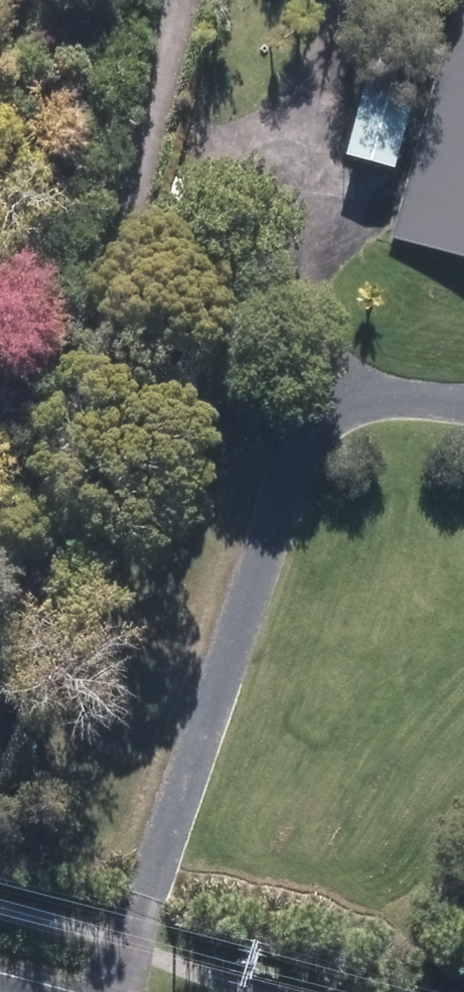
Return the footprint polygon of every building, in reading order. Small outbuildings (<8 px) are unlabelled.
[(463,260),(463,0),(436,0),(371,233),(463,260)]
